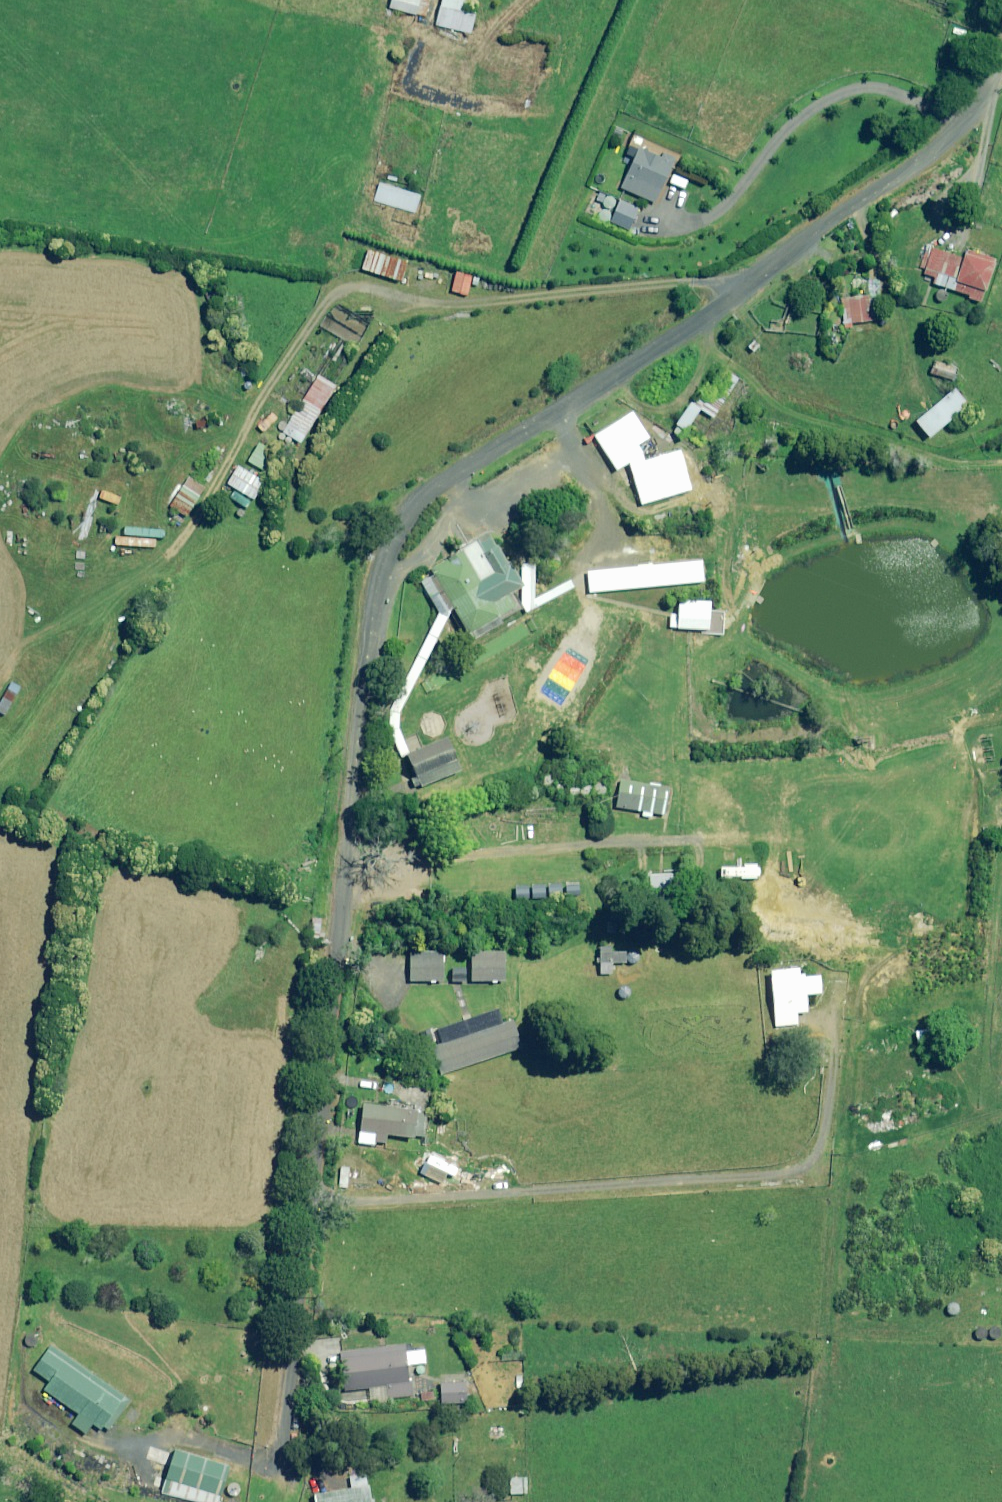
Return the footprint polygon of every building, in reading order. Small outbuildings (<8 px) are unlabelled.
[(391,8),(419,15),(422,0),(393,0),(391,8)] [(466,0),(443,0),(436,24),(471,34),(476,14),(463,10),(466,0)] [(675,159),(640,145),(622,188),(657,202),(675,159)] [(415,213),(420,195),(380,183),(374,201),(415,213)] [(620,200),(611,222),(631,230),(640,208),(620,200)] [(984,301),(998,261),(968,250),(965,259),(930,246),(921,271),(935,276),(933,283),(984,301)] [(369,249),(362,269),(402,282),(408,262),(369,249)] [(853,322),(880,320),(878,296),(841,299),(843,328),(854,327),(853,322)] [(293,437),(302,442),(337,386),(318,375),(286,428),(295,434),(293,437)] [(932,438),(970,404),(956,388),(918,423),(932,438)] [(710,402),(700,395),(675,430),(682,436),(702,409),(714,418),(725,402),(718,397),(715,401),(712,399),(710,402)] [(626,423),(602,437),(620,468),(645,453),(626,423)] [(685,450),(638,463),(648,502),(696,489),(685,450)] [(265,482),(238,466),(228,484),(255,500),(265,482)] [(188,477),(168,504),(185,517),(205,489),(188,477)] [(457,606),(473,633),(519,607),(512,596),(528,587),(513,562),(512,563),(492,529),(449,555),(451,558),(432,569),(436,576),(420,585),(439,617),(446,613),(451,610),(457,606)] [(705,561),(590,572),(592,590),(707,579),(705,561)] [(541,602),(542,604),(575,587),(573,583),(546,596),(547,598),(541,602)] [(713,604),(680,602),(679,619),(678,628),(711,630),(713,604)] [(446,613),(439,617),(389,720),(391,731),(416,789),(423,788),(410,754),(400,729),(400,713),(451,610),(446,613)] [(858,734),(852,735),(854,744),(866,742),(865,737),(858,738),(858,734)] [(451,738),(410,754),(413,762),(423,788),(465,771),(451,738)] [(543,786),(544,787),(546,788),(549,788),(551,787),(552,786),(554,784),(554,782),(554,780),(553,778),(552,777),(550,776),(548,775),(546,775),(544,776),(542,778),(541,780),(541,782),(542,784),(543,786)] [(670,787),(622,780),(617,806),(666,814),(670,787)] [(556,792),(557,793),(559,794),(561,794),(564,793),(565,792),(566,790),(567,788),(567,786),(566,784),(565,783),(563,781),(561,781),(559,781),(557,782),(555,784),(554,786),(554,788),(555,790),(556,792)] [(583,795),(585,796),(587,797),(589,797),(591,796),(593,795),(594,793),(594,791),(594,789),(594,787),(592,785),(590,784),(588,784),(586,784),(584,785),(583,786),(582,788),(581,791),(582,793),(583,795)] [(598,795),(599,796),(601,797),(604,797),(606,796),(607,795),(609,793),(609,791),(609,789),(608,787),(607,785),(605,784),(603,784),(601,784),(599,785),(597,787),(596,789),(596,791),(597,793),(598,795)] [(569,796),(571,797),(573,798),(575,798),(577,798),(579,796),(580,795),(580,793),(580,790),(579,788),(578,787),(576,786),(574,785),(572,786),(570,786),(568,788),(568,790),(567,792),(568,794),(569,796)] [(999,833),(999,825),(982,826),(982,834),(999,833)] [(581,896),(580,885),(567,886),(568,897),(581,896)] [(564,897),(563,886),(549,887),(550,898),(564,897)] [(529,899),(529,888),(515,889),(516,900),(529,899)] [(546,898),(546,888),(532,888),(533,899),(546,898)] [(606,933),(616,934),(617,921),(607,921),(606,933)] [(613,944),(598,945),(598,975),(613,975),(613,962),(623,962),(623,953),(613,953),(613,944)] [(446,952),(410,952),(410,983),(446,983),(446,952)] [(629,963),(630,964),(632,965),(635,965),(637,964),(638,963),(640,961),(640,959),(640,957),(639,955),(638,953),(636,952),(634,952),(632,952),(630,953),(628,955),(627,957),(627,959),(628,961),(629,963)] [(510,953),(473,953),(473,984),(509,984),(510,953)] [(797,963),(765,963),(768,1007),(802,1004),(802,988),(811,989),(812,972),(797,972),(797,963)] [(467,969),(452,969),(452,983),(467,983),(467,969)] [(619,998),(621,999),(623,1000),(625,1000),(627,999),(629,998),(630,996),(631,994),(631,992),(630,990),(629,988),(627,987),(625,987),(622,987),(620,988),(619,990),(618,992),(618,994),(618,996),(619,998)] [(515,1020),(439,1045),(434,1030),(422,1034),(436,1075),(524,1047),(515,1020)] [(408,1112),(358,1107),(355,1132),(405,1138),(408,1112)] [(948,1313),(949,1314),(951,1315),(954,1315),(956,1315),(957,1313),(959,1312),(959,1310),(959,1307),(958,1305),(957,1304),(955,1303),(953,1302),(951,1302),(949,1303),(947,1305),(946,1307),(946,1309),(947,1311),(948,1313)] [(976,1337),(977,1338),(979,1339),(981,1339),(984,1338),(985,1337),(986,1335),(987,1333),(987,1331),(986,1329),(985,1328),(983,1326),(981,1326),(979,1326),(977,1327),(975,1329),(974,1331),(974,1333),(975,1335),(976,1337)] [(991,1337),(992,1339),(994,1339),(996,1339),(998,1339),(1000,1338),(1001,1336),(1001,1334),(1001,1332),(1001,1330),(1000,1328),(998,1327),(996,1326),(994,1327),(992,1328),(990,1329),(989,1331),(989,1333),(989,1336),(991,1337)] [(32,1346),(34,1345),(35,1343),(36,1341),(36,1339),(35,1337),(33,1335),(31,1335),(29,1334),(27,1335),(25,1336),(24,1337),(23,1339),(23,1341),(24,1343),(25,1345),(26,1346),(28,1347),(30,1347),(32,1346)] [(79,1413),(72,1424),(86,1434),(93,1424),(103,1430),(104,1428),(109,1431),(130,1401),(50,1345),(33,1370),(49,1382),(44,1389),(79,1413)] [(347,1391),(386,1386),(388,1399),(412,1396),(406,1345),(342,1352),(347,1391)] [(440,1382),(440,1403),(465,1403),(465,1382),(440,1382)] [(163,1491),(196,1501),(219,1501),(231,1468),(176,1450),(163,1491)] [(367,1487),(365,1475),(351,1477),(353,1489),(313,1495),(314,1501),(373,1501),(371,1486),(367,1487)] [(508,1479),(509,1495),(527,1494),(526,1478),(508,1479)] [(237,1495),(239,1494),(240,1492),(241,1490),(241,1488),(240,1486),(238,1484),(236,1483),(234,1483),(232,1484),(230,1485),(229,1486),(228,1488),(228,1490),(229,1492),(230,1494),(231,1495),(233,1496),(235,1496),(237,1495)]
